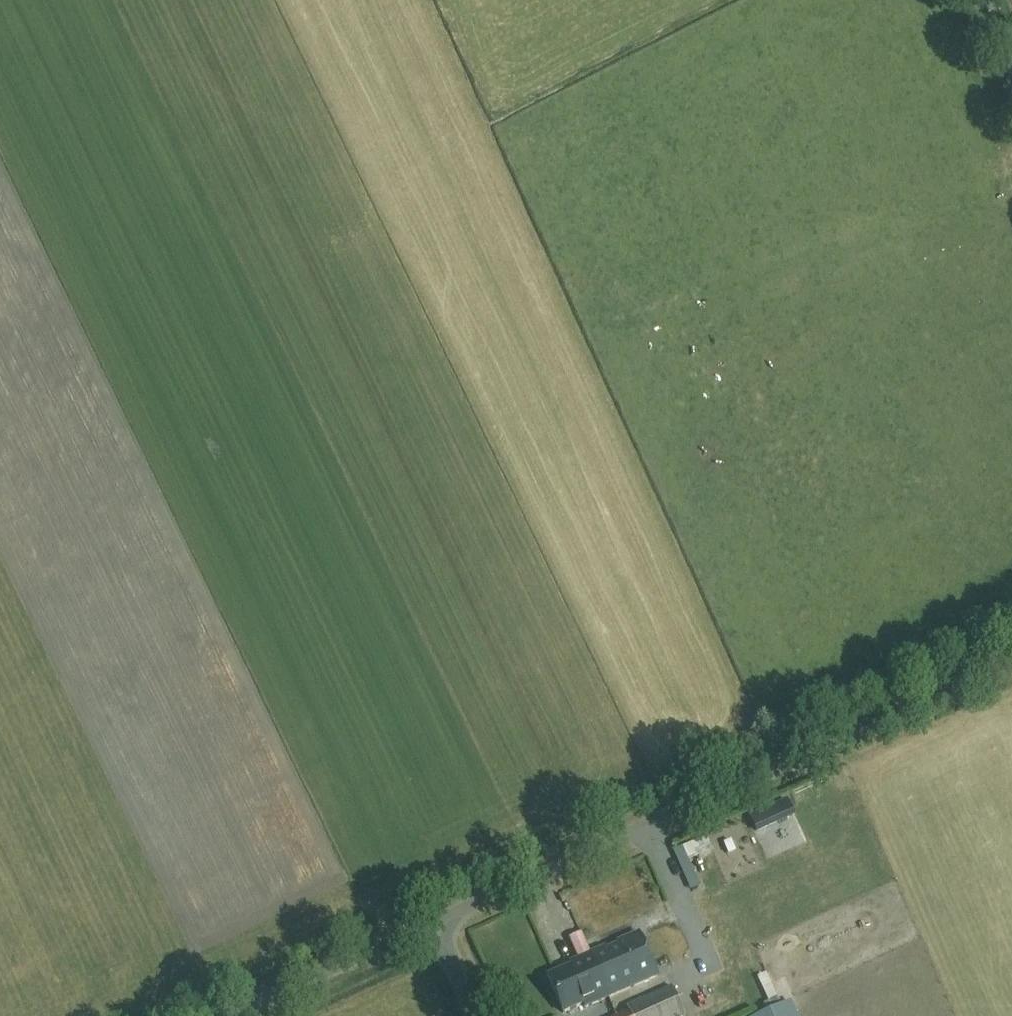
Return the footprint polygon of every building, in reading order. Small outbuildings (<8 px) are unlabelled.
[(788,800),(749,817),(756,832),(794,815),(788,800)] [(712,849),(706,835),(673,850),(691,890),(699,886),(688,860),(712,849)] [(731,839),(723,842),(727,852),(735,849),(731,839)] [(598,949),(586,954),(605,998),(651,978),(632,934),(611,943),(613,948),(600,953),(598,949)] [(570,966),(547,976),(548,978),(562,1009),(563,1013),(584,1004),(585,1006),(605,998),(586,954),(579,957),(581,961),(570,966)] [(750,977),(761,1002),(771,997),(760,973),(750,977)] [(670,987),(625,1007),(626,1010),(614,1015),(683,1015),(670,987)] [(757,1015),(797,1015),(791,1002),(757,1015)]
